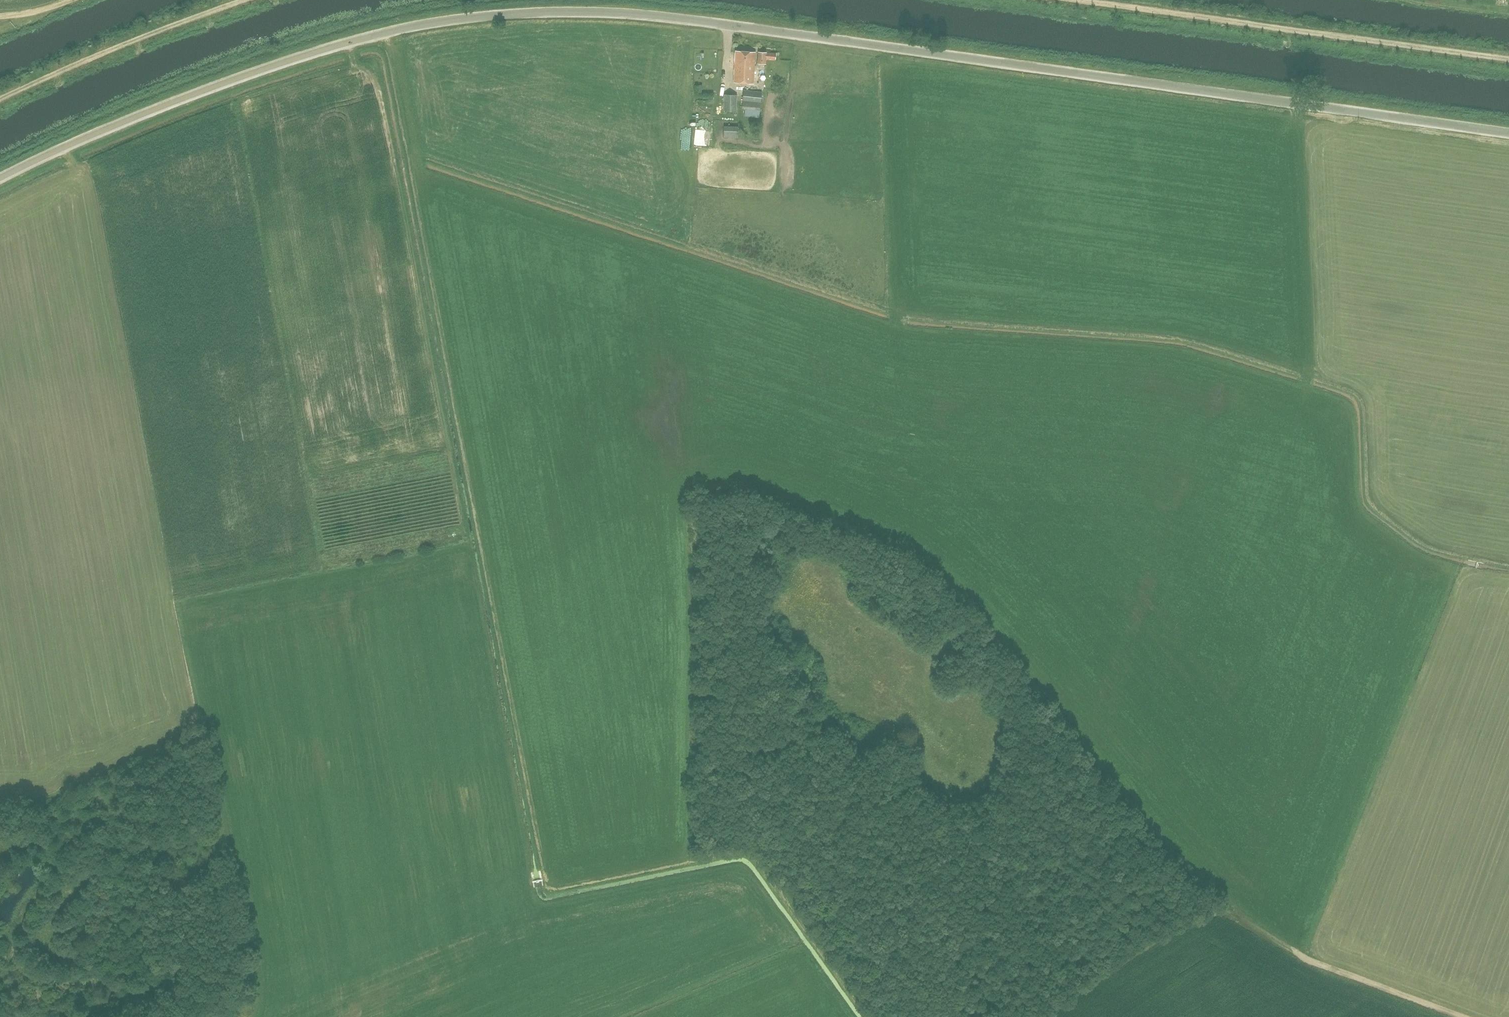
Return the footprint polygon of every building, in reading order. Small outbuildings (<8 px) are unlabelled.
[(754,84),(755,52),(735,51),(734,83),(754,84)] [(776,60),(776,53),(758,52),(757,64),(766,64),(767,59),(776,60)] [(743,96),(743,101),(761,103),(762,92),(744,90),(743,96)] [(724,94),(724,99),(724,111),(736,112),(737,95),(733,95),(724,94)] [(760,110),(761,103),(743,101),(742,108),(760,110)] [(725,124),(725,134),(738,133),(738,124),(725,124)]
